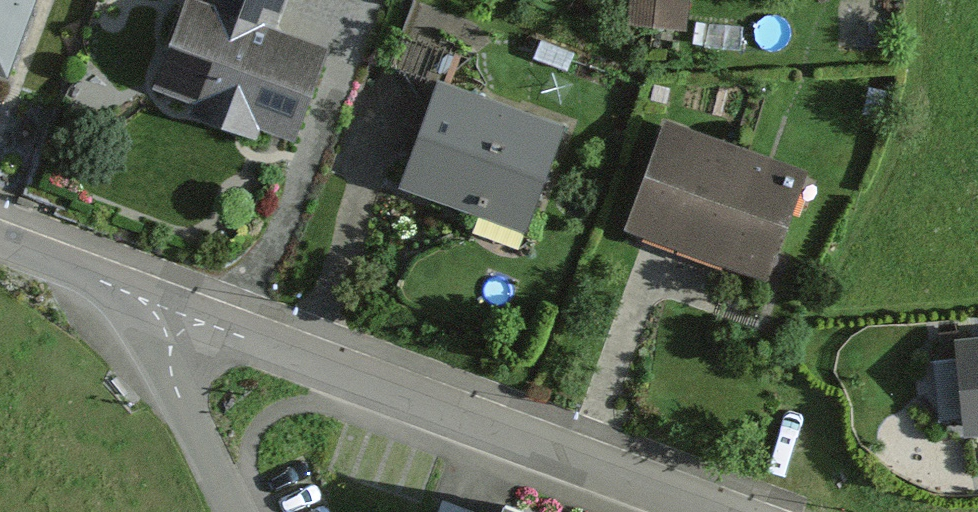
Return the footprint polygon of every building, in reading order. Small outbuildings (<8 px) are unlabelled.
[(9,86),(40,0),(0,0),(0,83),(9,86)] [(194,112),(190,122),(249,144),(254,132),(291,145),(323,60),(269,40),(285,0),(206,0),(202,8),(185,2),(150,95),(194,112)] [(628,22),(686,26),(688,0),(630,0),(628,22)] [(566,121),(439,74),(417,133),(400,178),(527,225),(566,121)] [(806,163),(667,111),(626,221),(697,248),(764,273),(806,163)] [(959,333),(958,328),(940,330),(942,355),(933,355),(939,412),(965,410),(967,429),(977,428),(977,331),(959,333)]
